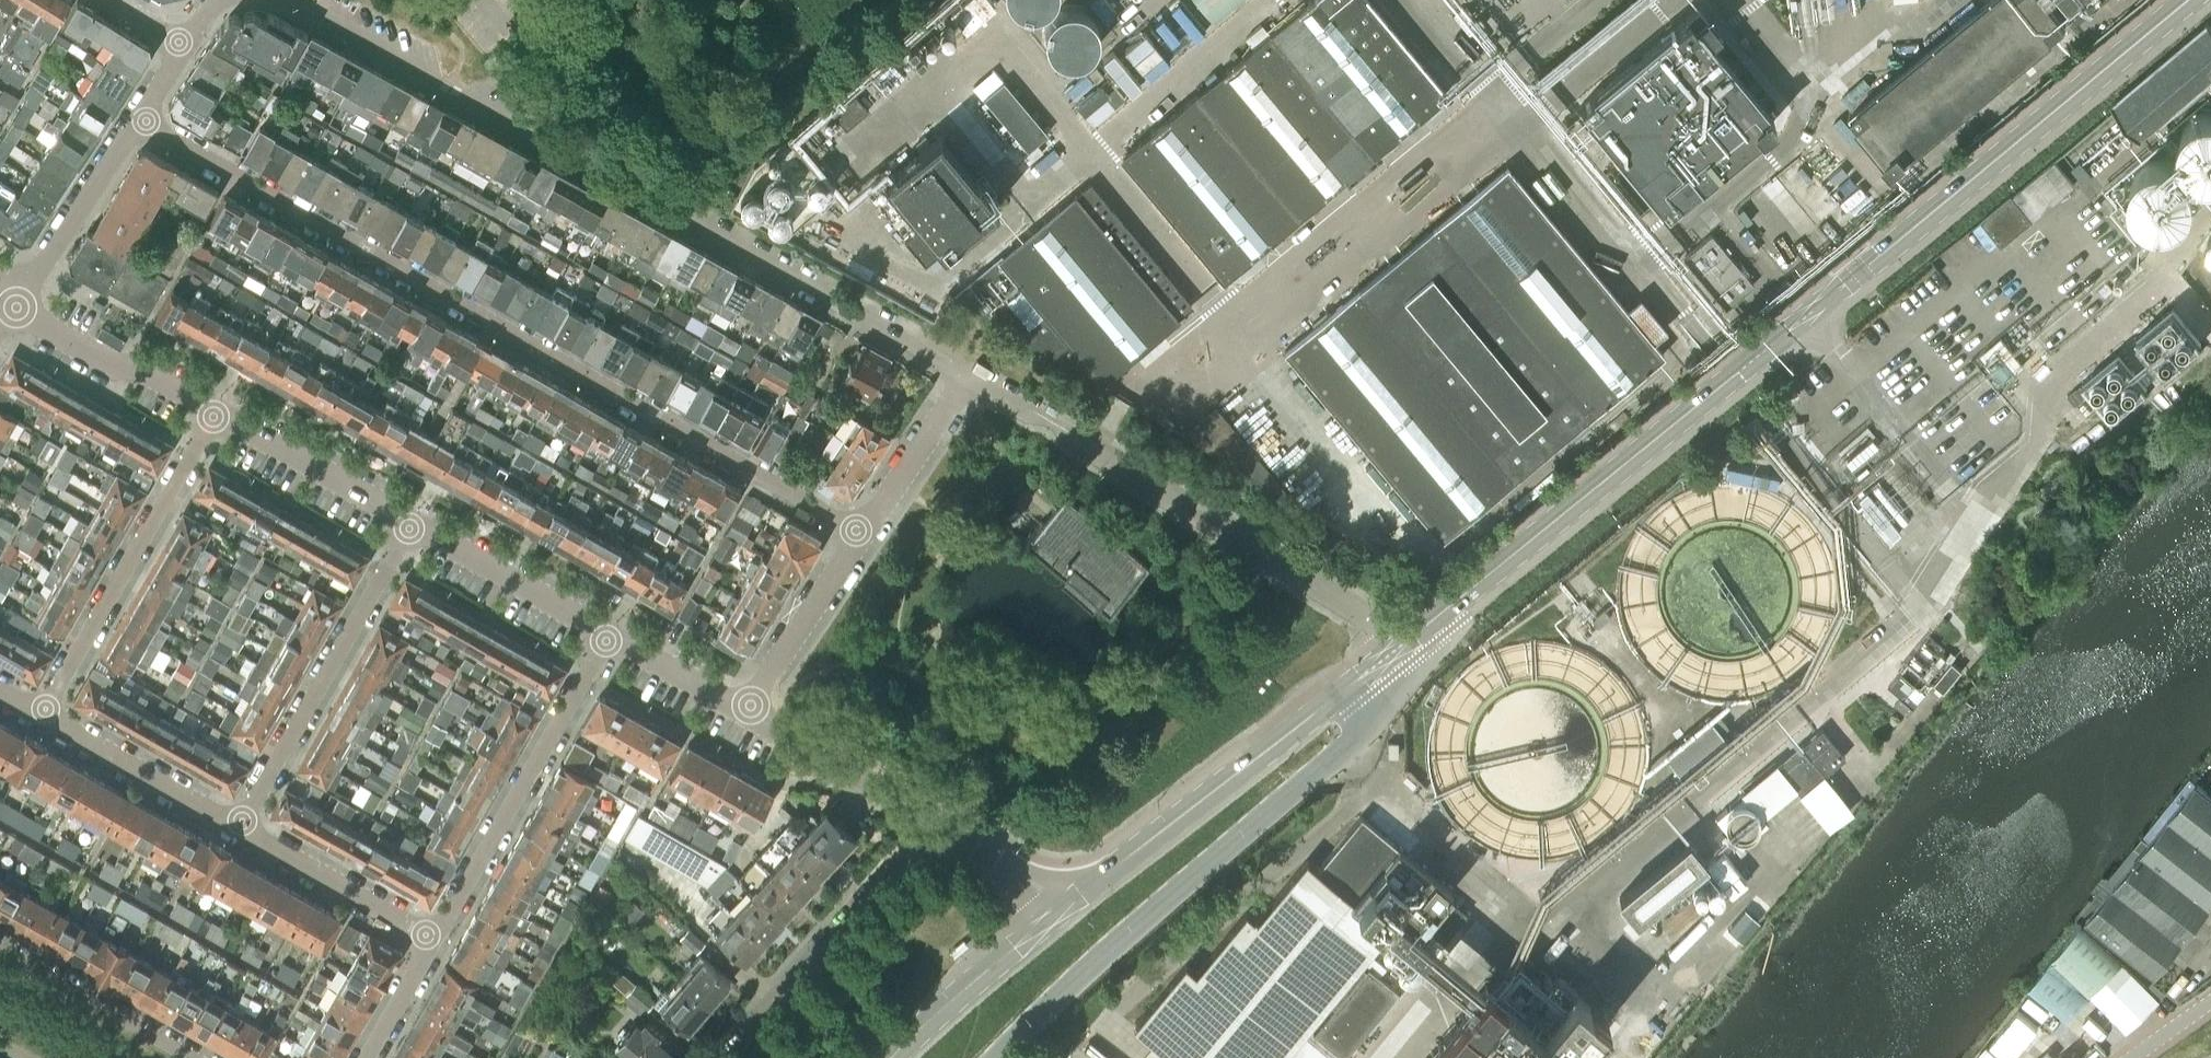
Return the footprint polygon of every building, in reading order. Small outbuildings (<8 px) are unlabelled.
[(0,71),(0,73),(19,85),(33,61),(30,59),(39,44),(37,43),(45,31),(49,34),(69,0),(43,0),(13,49),(0,71)] [(13,49),(43,0),(17,0),(11,10),(0,28),(0,71),(13,49)] [(11,10),(17,0),(0,0),(0,28),(11,10)] [(950,12),(966,31),(970,28),(973,31),(977,28),(974,24),(981,19),(983,22),(987,18),(984,15),(995,6),(994,4),(997,1),(996,0),(964,0),(950,12)] [(1122,157),(1222,278),(1444,94),(1366,0),(1312,0),(1122,157)] [(1893,165),(2066,22),(2048,0),(1990,0),(1852,114),(1893,165)] [(2077,9),(2088,0),(2070,0),(2077,9)] [(149,45),(96,12),(78,1),(64,24),(65,24),(61,30),(86,46),(89,41),(90,42),(95,35),(114,47),(115,45),(144,65),(151,54),(149,45)] [(228,14),(210,42),(241,59),(243,60),(251,46),(274,59),(277,53),(281,55),(277,63),(287,69),(307,33),(260,6),(257,12),(252,8),(245,10),(241,16),(235,13),(228,14)] [(1685,18),(1579,106),(1665,211),(1772,123),(1706,43),(1717,35),(1693,7),(1683,15),(1685,18)] [(1092,33),(1091,27),(1088,21),(1084,17),(1078,14),(1072,13),(1065,14),(1060,17),(1055,22),(1053,27),(1052,34),(1053,40),(1056,45),(1061,50),(1066,52),(1072,53),(1078,52),(1084,49),(1088,45),(1091,39),(1092,33)] [(2139,136),(2210,76),(2210,24),(2208,21),(2111,102),(2139,136)] [(328,44),(311,35),(296,63),(304,67),(296,83),(304,88),(328,44)] [(210,42),(199,58),(230,75),(241,59),(210,42)] [(307,82),(324,91),(344,54),(328,44),(307,82)] [(114,47),(104,62),(133,81),(144,65),(115,45),(114,47)] [(324,93),(340,102),(360,63),(344,54),(324,91),(325,92),(324,93)] [(252,65),(280,80),(285,71),(257,55),(252,65)] [(199,58),(189,74),(219,92),(230,75),(199,58)] [(104,62),(93,78),(122,97),(133,81),(104,62)] [(349,121),(355,110),(377,72),(360,63),(340,102),(339,104),(347,109),(342,118),(343,119),(338,129),(344,131),(349,121)] [(372,119),(378,108),(393,81),(377,72),(355,110),(372,119)] [(189,74),(178,91),(208,108),(209,108),(219,92),(189,74)] [(1108,77),(1077,103),(1094,123),(1125,97),(1108,77)] [(93,78),(82,94),(111,114),(122,97),(93,78)] [(1028,149),(1048,133),(1004,80),(984,97),(1028,149)] [(378,108),(394,117),(409,89),(393,81),(378,108)] [(45,93),(30,84),(24,94),(27,97),(25,102),(35,109),(45,93)] [(3,88),(2,90),(0,94),(0,113),(3,115),(8,105),(14,108),(20,97),(3,88)] [(425,98),(409,89),(394,117),(396,118),(391,126),(406,134),(425,98)] [(178,91),(169,104),(171,113),(181,120),(221,142),(228,130),(233,121),(209,108),(208,108),(178,91)] [(82,94),(72,110),(101,130),(111,114),(82,94)] [(319,102),(306,95),(300,107),(312,113),(316,106),(319,102)] [(865,109),(853,95),(831,113),(844,128),(865,109)] [(404,138),(421,147),(442,108),(425,98),(406,134),(404,138)] [(35,109),(25,102),(13,120),(24,126),(35,109)] [(325,112),(316,106),(312,113),(321,118),(325,112)] [(436,157),(443,144),(458,117),(442,108),(421,147),(421,148),(436,157)] [(2206,110),(2200,114),(2197,116),(2192,121),(2190,126),(2188,132),(2187,138),(2188,144),(2189,149),(2191,154),(2195,158),(2199,162),(2204,166),(2210,167),(2210,168),(2210,109),(2206,110)] [(57,114),(52,122),(90,146),(101,130),(72,110),(66,119),(57,114)] [(443,144),(459,153),(474,125),(458,117),(443,144)] [(55,135),(50,143),(79,162),(90,146),(52,122),(48,119),(43,127),(55,135)] [(228,130),(221,142),(239,152),(252,130),(234,119),(233,121),(228,130)] [(24,126),(13,120),(4,136),(15,143),(25,127),(24,126)] [(366,130),(349,121),(344,131),(361,140),(366,130)] [(456,159),(472,168),(490,134),(474,125),(459,153),(456,159)] [(342,135),(326,126),(326,127),(321,135),(337,144),(342,136),(342,135)] [(244,155),(261,164),(276,137),(259,128),(244,155)] [(276,137),(261,164),(277,173),(299,135),(291,130),(284,142),(276,137)] [(383,139),(366,130),(361,140),(377,148),(383,139)] [(299,135),(277,173),(293,183),(308,156),(302,152),(310,138),(301,133),(299,135)] [(488,177),(491,171),(506,143),(490,134),(472,168),(488,177)] [(737,192),(729,206),(784,236),(785,236),(816,210),(837,193),(835,191),(787,135),(752,165),(737,192)] [(4,136),(0,142),(0,157),(4,160),(15,143),(4,136)] [(935,137),(885,179),(923,225),(905,240),(924,263),(993,205),(935,137)] [(50,143),(39,160),(68,179),(79,162),(50,143)] [(374,153),(357,143),(357,144),(352,153),(369,162),(374,153)] [(491,171),(508,180),(523,152),(506,143),(491,171)] [(416,157),(400,148),(394,158),(411,167),(416,158),(416,157)] [(139,151),(128,169),(163,188),(167,180),(175,166),(144,149),(139,151)] [(518,200),(524,189),(539,161),(523,152),(508,180),(503,189),(515,196),(514,198),(518,200)] [(391,162),(374,153),(369,162),(385,172),(391,162)] [(309,192),(325,201),(346,165),(330,155),(324,165),(309,192)] [(293,183),(309,192),(324,165),(308,156),(293,183)] [(2196,193),(2196,188),(2196,183),(2194,176),(2192,172),(2188,167),(2184,163),(2179,160),(2172,158),(2167,157),(2160,158),(2155,160),(2149,163),(2146,166),(2141,171),(2139,175),(2137,181),(2136,187),(2137,193),(2138,198),(2140,203),(2144,207),(2148,211),(2153,215),(2159,217),(2164,217),(2171,217),(2177,216),(2183,212),(2187,209),(2191,205),(2194,199),(2196,193)] [(431,167),(416,158),(411,167),(410,167),(426,176),(431,167)] [(39,160),(28,176),(57,195),(68,179),(39,160)] [(2011,196),(1982,221),(2001,245),(2031,220),(2074,184),(2054,160),(2011,197),(2011,196)] [(534,209),(540,198),(555,170),(539,161),(524,189),(518,200),(534,209)] [(407,171),(391,162),(385,172),(383,175),(400,184),(407,171)] [(357,183),(362,174),(363,172),(360,169),(358,172),(346,165),(325,201),(342,211),(357,183)] [(175,166),(167,180),(163,188),(162,189),(204,213),(217,190),(175,166)] [(448,175),(431,166),(431,167),(426,176),(443,185),(448,175)] [(1506,167),(1285,351),(1441,539),(1663,354),(1506,167)] [(128,169),(116,190),(151,210),(162,189),(163,188),(128,169)] [(550,219),(556,207),(571,179),(555,170),(540,198),(550,204),(544,216),(550,219)] [(464,184),(448,175),(443,185),(459,194),(464,184)] [(15,190),(47,212),(57,195),(28,176),(18,192),(15,190)] [(571,179),(556,207),(550,219),(551,220),(553,215),(568,224),(572,216),(588,189),(571,179)] [(20,240),(29,237),(47,212),(15,190),(0,180),(0,227),(20,240)] [(342,211),(357,220),(373,193),(357,183),(342,211)] [(373,193),(357,220),(374,229),(389,202),(380,197),(385,188),(377,184),(373,193)] [(480,193),(464,184),(459,194),(475,203),(480,193)] [(956,296),(955,296),(998,322),(1081,373),(1097,383),(1098,381),(1173,320),(1191,305),(1091,184),(1072,199),(956,296)] [(588,189),(572,216),(568,224),(570,224),(571,221),(586,230),(604,197),(588,189)] [(116,190),(105,211),(139,230),(151,210),(116,190)] [(496,203),(480,193),(475,203),(491,212),(496,203)] [(214,236),(222,240),(242,204),(225,195),(210,221),(219,226),(214,236)] [(603,240),(606,235),(620,206),(604,197),(586,230),(587,230),(571,259),(578,262),(577,263),(587,269),(593,259),(583,254),(590,242),(591,242),(595,235),(603,240)] [(472,208),(456,199),(451,208),(467,217),(472,208)] [(374,229),(389,238),(405,211),(389,202),(374,229)] [(512,212),(496,203),(491,212),(491,213),(506,221),(511,213),(512,212)] [(234,236),(243,241),(259,214),(242,204),(222,240),(229,245),(234,236)] [(617,252),(622,244),(638,216),(620,206),(606,235),(616,241),(611,249),(617,252)] [(139,230),(105,211),(92,233),(127,252),(139,230)] [(389,238),(406,247),(421,220),(405,211),(389,238)] [(437,229),(429,225),(435,215),(428,211),(422,221),(421,220),(406,247),(422,257),(437,229)] [(529,223),(511,213),(506,221),(524,231),(529,223)] [(259,214),(243,241),(238,250),(255,260),(275,223),(259,214)] [(632,264),(638,253),(654,225),(638,216),(622,244),(617,252),(618,253),(617,256),(632,264)] [(438,266),(453,239),(458,230),(442,221),(437,229),(422,257),(438,266)] [(255,260),(263,264),(272,269),(277,260),(292,233),(275,223),(255,260)] [(649,273),(655,262),(670,234),(654,225),(638,253),(632,264),(649,273)] [(511,231),(504,226),(496,241),(503,245),(507,238),(511,231)] [(522,235),(512,229),(511,231),(507,238),(517,244),(522,235)] [(87,230),(76,247),(67,260),(68,261),(70,267),(69,268),(124,299),(148,313),(167,278),(87,230)] [(562,239),(547,230),(540,241),(556,249),(561,240),(562,239)] [(281,274),(289,279),(309,243),(292,233),(277,260),(286,265),(281,274)] [(667,280),(672,271),(687,243),(670,234),(655,262),(649,273),(665,282),(667,280)] [(1753,283),(1711,234),(1684,257),(1725,308),(1753,283)] [(538,245),(522,235),(517,244),(533,253),(537,245),(538,245)] [(172,237),(168,244),(176,248),(180,242),(172,237)] [(470,248),(454,275),(470,285),(491,249),(493,246),(477,237),(470,248)] [(438,266),(454,275),(470,248),(453,239),(438,266)] [(572,247),(561,240),(556,249),(567,256),(572,247)] [(211,249),(198,241),(192,252),(204,259),(205,257),(210,260),(213,253),(209,251),(211,249)] [(176,248),(176,249),(182,253),(186,245),(180,242),(176,248)] [(302,274),(311,279),(326,252),(309,243),(289,279),(297,284),(302,274)] [(684,289),(688,280),(703,252),(687,243),(672,271),(667,280),(684,289)] [(165,250),(173,254),(176,249),(176,248),(168,244),(165,250)] [(545,250),(537,245),(533,253),(541,258),(545,250)] [(171,257),(178,260),(182,253),(176,249),(173,254),(171,257)] [(486,294),(502,267),(507,258),(491,249),(470,285),(486,294)] [(161,256),(169,261),(171,257),(173,254),(165,250),(161,256)] [(314,294),(322,298),(343,262),(326,252),(311,279),(320,284),(314,294)] [(688,280),(704,289),(720,261),(703,252),(688,280)] [(231,264),(215,254),(209,263),(226,273),(231,264)] [(566,260),(555,254),(548,265),(560,271),(566,260)] [(503,303),(518,276),(529,257),(525,255),(513,273),(502,267),(486,294),(503,303)] [(169,261),(161,256),(158,262),(166,267),(167,265),(169,261)] [(167,265),(173,268),(178,260),(171,257),(169,261),(167,265)] [(215,272),(188,257),(183,267),(208,282),(215,272)] [(534,285),(526,280),(529,275),(530,276),(538,263),(529,257),(518,276),(503,303),(519,313),(534,285)] [(2202,258),(2197,260),(2194,263),(2192,268),(2191,273),(2192,277),(2194,282),(2198,285),(2203,287),(2207,287),(2210,286),(2210,258),(2207,257),(2202,258)] [(608,269),(593,260),(588,269),(603,277),(608,269)] [(698,300),(715,309),(736,270),(720,261),(704,289),(698,300)] [(166,267),(158,262),(154,269),(162,273),(166,267)] [(343,262),(322,298),(320,302),(328,307),(330,302),(335,293),(344,298),(360,272),(343,262)] [(248,273),(231,264),(226,273),(243,282),(248,273)] [(162,273),(168,277),(173,268),(167,265),(166,267),(162,273)] [(626,278),(609,268),(608,269),(603,277),(620,288),(625,279),(626,278)] [(731,318),(737,307),(752,279),(736,270),(715,309),(731,318)] [(348,313),(356,317),(376,281),(360,272),(344,298),(353,303),(348,313)] [(596,278),(585,272),(580,282),(591,288),(596,278)] [(265,283),(248,273),(243,282),(261,292),(265,283)] [(233,283),(223,276),(218,287),(228,292),(233,283)] [(642,288),(625,279),(620,288),(637,297),(642,288)] [(737,307),(754,316),(769,288),(752,279),(737,307)] [(356,317),(364,322),(372,327),(377,317),(392,291),(376,281),(356,317)] [(618,291),(602,282),(596,293),(612,302),(618,291)] [(281,292),(265,283),(261,292),(277,301),(281,292)] [(659,291),(644,283),(642,288),(637,297),(652,305),(659,291)] [(193,291),(172,327),(189,336),(205,309),(210,301),(200,295),(203,289),(196,285),(193,291)] [(519,313),(535,322),(551,294),(534,285),(519,313)] [(551,294),(535,322),(552,331),(572,295),(557,286),(552,295),(551,294)] [(156,317),(172,327),(193,291),(185,287),(180,295),(171,290),(156,317)] [(763,336),(770,325),(785,297),(769,288),(754,316),(747,328),(763,336)] [(392,291),(377,317),(372,327),(389,336),(409,300),(392,291)] [(298,301),(281,292),(277,301),(293,310),(297,303),(298,301)] [(573,294),(552,331),(568,341),(589,305),(590,303),(573,294)] [(780,346),(786,334),(802,307),(785,297),(770,325),(763,336),(780,346)] [(105,304),(95,299),(93,305),(102,310),(105,304)] [(651,309),(635,299),(628,311),(639,318),(642,314),(646,316),(651,309)] [(389,336),(390,336),(383,348),(377,359),(376,360),(384,364),(397,341),(402,332),(411,336),(426,310),(409,300),(389,336)] [(314,313),(297,303),(293,310),(310,321),(314,313)] [(589,305),(568,341),(584,350),(599,322),(604,314),(589,305)] [(691,314),(675,305),(669,315),(685,325),(691,314)] [(189,336),(207,346),(227,310),(219,306),(214,315),(205,309),(189,336)] [(805,344),(803,343),(818,316),(802,307),(786,334),(780,346),(799,356),(805,344)] [(2172,308),(2137,337),(2167,373),(2201,344),(2172,308)] [(667,319),(651,309),(646,317),(658,324),(656,327),(661,329),(667,319)] [(223,356),(238,329),(243,319),(227,310),(207,346),(223,356)] [(417,365),(418,364),(443,319),(426,310),(411,336),(406,346),(415,351),(409,360),(417,365)] [(331,320),(315,311),(314,313),(310,321),(326,330),(331,320)] [(707,322),(692,313),(691,314),(685,325),(701,334),(707,322)] [(240,365),(260,329),(262,326),(245,316),(243,319),(238,329),(223,356),(240,365)] [(430,360),(439,364),(444,355),(460,329),(443,319),(418,364),(425,368),(430,360)] [(674,337),(680,326),(668,319),(661,330),(674,337)] [(616,368),(632,341),(638,330),(622,321),(616,331),(600,359),(616,368)] [(725,331),(708,321),(707,322),(701,334),(718,344),(724,332),(725,331)] [(584,350),(600,359),(616,331),(599,322),(584,350)] [(302,334),(319,344),(324,335),(307,326),(302,334)] [(698,337),(680,326),(674,337),(687,345),(689,341),(694,344),(698,337)] [(96,335),(105,341),(110,332),(101,327),(96,335)] [(240,365),(256,375),(272,348),(263,343),(268,334),(260,329),(240,365)] [(439,364),(436,370),(426,386),(444,397),(449,389),(439,383),(451,363),(465,371),(482,342),(460,329),(444,355),(439,364)] [(633,377),(649,350),(654,340),(638,330),(632,341),(616,368),(633,377)] [(110,332),(105,341),(119,349),(124,340),(110,332)] [(741,342),(724,332),(718,344),(735,353),(741,342)] [(340,344),(324,335),(319,344),(335,353),(340,344)] [(715,347),(699,338),(693,348),(709,357),(709,356),(714,348),(715,347)] [(294,349),(286,344),(277,339),(272,348),(256,375),(273,384),(294,349)] [(758,347),(743,339),(735,353),(750,361),(758,347)] [(2000,339),(1980,355),(1985,361),(1983,363),(2001,384),(2023,365),(2000,339)] [(377,359),(383,348),(367,340),(361,350),(377,359)] [(665,359),(658,355),(663,346),(654,341),(649,350),(633,377),(649,386),(665,359)] [(480,380),(474,392),(464,409),(472,414),(477,404),(482,396),(490,382),(505,355),(482,342),(465,371),(480,380)] [(848,364),(849,364),(841,378),(842,379),(843,377),(870,393),(869,394),(870,395),(878,380),(879,381),(881,378),(879,377),(887,362),(889,363),(858,345),(857,346),(859,347),(851,362),(850,361),(848,364)] [(357,354),(346,347),(343,353),(343,359),(352,364),(354,360),(357,354)] [(731,357),(714,348),(709,356),(726,366),(731,357)] [(290,394),(306,367),(311,358),(294,349),(273,384),(290,394)] [(772,359),(759,351),(754,360),(766,368),(767,368),(772,359)] [(2118,352),(2083,381),(2113,417),(2148,388),(2118,352)] [(370,361),(357,354),(354,360),(366,368),(370,361)] [(747,361),(735,354),(728,366),(740,373),(747,361)] [(494,396),(501,400),(522,364),(505,355),(490,382),(499,387),(494,396)] [(307,403),(327,368),(331,361),(323,356),(319,363),(314,372),(306,367),(290,394),(307,403)] [(665,359),(649,386),(666,396),(681,368),(686,361),(678,356),(674,364),(665,359)] [(0,376),(0,409),(4,411),(16,391),(15,391),(30,365),(16,357),(10,358),(0,376)] [(795,371),(772,359),(767,368),(788,380),(790,381),(795,371)] [(766,368),(754,360),(747,374),(758,381),(759,380),(766,368)] [(501,400),(510,405),(518,410),(523,401),(538,374),(522,364),(501,400)] [(16,391),(4,411),(15,417),(22,406),(26,408),(27,406),(29,407),(33,401),(48,375),(30,365),(15,391),(16,391)] [(323,413),(339,386),(344,377),(327,368),(307,403),(323,413)] [(666,396),(682,405),(697,377),(681,368),(666,396)] [(788,380),(767,368),(759,380),(780,391),(788,380)] [(407,383),(390,373),(386,380),(403,390),(407,383)] [(697,377),(682,405),(698,414),(719,377),(711,373),(706,382),(697,377)] [(538,374),(523,401),(518,410),(535,419),(555,384),(538,374)] [(48,375),(33,401),(42,406),(37,415),(45,419),(50,411),(65,385),(48,375)] [(719,377),(698,414),(714,423),(736,384),(720,375),(719,377)] [(360,387),(353,382),(344,377),(339,386),(323,413),(340,422),(360,387)] [(364,400),(368,391),(373,383),(365,378),(360,387),(340,422),(357,432),(372,405),(364,400)] [(423,392),(407,383),(403,390),(402,391),(418,401),(423,392)] [(535,419),(543,424),(552,429),(557,420),(572,393),(555,384),(535,419)] [(730,433),(746,405),(752,394),(753,394),(736,384),(714,423),(730,433)] [(53,418),(59,416),(67,421),(82,395),(65,385),(50,411),(45,419),(46,420),(46,421),(50,423),(53,418)] [(2070,395),(2078,404),(2089,395),(2082,385),(2070,395)] [(816,396),(806,390),(800,400),(796,407),(800,409),(797,414),(804,418),(816,396)] [(753,446),(769,455),(796,407),(800,400),(783,391),(753,446)] [(415,426),(422,414),(432,397),(423,392),(418,401),(413,409),(410,415),(405,424),(390,451),(408,461),(413,464),(430,434),(415,426)] [(560,434),(569,439),(589,403),(572,393),(557,420),(565,425),(560,434)] [(752,394),(746,405),(730,433),(747,442),(769,403),(752,394)] [(81,437),(85,431),(100,405),(82,395),(67,421),(68,421),(65,428),(81,437)] [(357,432),(374,441),(394,406),(386,401),(381,410),(372,405),(357,432)] [(569,439),(576,443),(585,448),(590,439),(605,412),(589,403),(569,439)] [(494,413),(477,404),(472,414),(488,423),(494,413)] [(117,415),(100,405),(85,431),(102,441),(117,415)] [(390,451),(405,424),(410,415),(394,406),(374,441),(390,451)] [(14,438),(24,422),(15,417),(4,411),(0,409),(0,430),(14,438)] [(419,467),(436,477),(458,438),(464,427),(469,418),(451,409),(435,437),(430,434),(413,464),(419,467)] [(605,412),(590,439),(585,448),(602,458),(622,422),(605,412)] [(503,419),(495,414),(490,423),(499,427),(503,419)] [(804,418),(797,414),(786,434),(797,441),(809,420),(804,418)] [(135,425),(117,415),(102,441),(120,451),(135,425)] [(857,417),(843,438),(875,456),(876,455),(889,435),(857,417)] [(486,427),(469,418),(464,427),(481,436),(486,428),(486,427)] [(46,421),(45,420),(40,428),(48,432),(51,428),(50,423),(46,421)] [(615,453),(624,458),(639,432),(622,422),(602,458),(610,462),(615,453)] [(128,477),(137,461),(153,435),(135,425),(120,451),(111,468),(128,477)] [(522,442),(528,431),(518,425),(511,436),(522,442)] [(502,437),(486,428),(481,436),(481,438),(497,446),(497,445),(502,437)] [(5,455),(14,438),(0,430),(0,452),(5,455)] [(539,452),(545,441),(528,431),(522,442),(539,452)] [(639,432),(624,458),(619,467),(636,477),(656,441),(639,432)] [(797,441),(786,434),(774,457),(786,465),(799,442),(797,441)] [(153,435),(137,461),(128,477),(146,488),(152,478),(142,473),(146,466),(156,472),(171,445),(153,435)] [(516,445),(502,437),(497,445),(509,452),(511,448),(513,450),(516,445)] [(61,445),(50,438),(40,455),(52,461),(61,445)] [(452,487),(472,451),(474,448),(458,438),(436,477),(452,487)] [(843,438),(829,459),(861,477),(865,471),(869,474),(879,458),(876,455),(875,456),(843,438)] [(559,449),(545,441),(539,452),(553,460),(559,449)] [(636,477),(643,481),(652,486),(657,477),(672,450),(656,441),(636,477)] [(78,454),(67,447),(57,463),(68,470),(78,454)] [(521,465),(522,463),(530,467),(536,456),(519,447),(512,460),(521,465)] [(474,448),(472,451),(452,487),(469,496),(490,461),(491,458),(474,448)] [(672,450),(657,477),(652,486),(669,496),(689,460),(672,450)] [(861,477),(829,459),(815,481),(841,496),(846,489),(851,492),(861,477)] [(682,492),(691,496),(706,470),(689,460),(669,496),(677,500),(682,492)] [(469,496),(486,506),(506,470),(490,461),(469,496)] [(595,470),(579,462),(574,471),(589,480),(595,470)] [(518,488),(502,515),(520,525),(546,479),(553,467),(547,464),(542,472),(540,470),(532,485),(523,480),(518,488)] [(203,520),(212,503),(227,477),(209,467),(194,493),(207,501),(204,506),(197,502),(191,513),(203,520)] [(502,515),(518,488),(523,480),(506,470),(486,506),(502,515)] [(694,510),(703,515),(723,479),(706,470),(691,496),(700,502),(694,510)] [(144,492),(116,476),(108,471),(99,487),(107,492),(135,508),(144,492)] [(212,503),(229,513),(244,487),(227,477),(212,503)] [(546,479),(520,525),(536,534),(551,508),(543,503),(554,484),(546,479)] [(723,479),(703,515),(719,525),(740,489),(723,479)] [(627,492),(611,483),(607,490),(623,499),(627,492)] [(237,541),(247,523),(262,497),(244,487),(229,513),(237,518),(227,535),(237,541)] [(107,492),(98,508),(126,524),(135,508),(107,492)] [(553,544),(573,508),(580,497),(571,492),(565,503),(557,498),(551,508),(536,534),(553,544)] [(767,504),(748,493),(736,513),(753,522),(756,524),(767,504)] [(49,501),(39,495),(31,510),(42,517),(51,502),(49,501)] [(1025,543),(1109,615),(1149,568),(1065,495),(1025,543)] [(262,497),(247,523),(264,533),(279,508),(262,497)] [(570,553),(585,527),(590,517),(583,513),(589,502),(580,497),(573,508),(553,544),(570,553)] [(662,509),(645,500),(640,509),(657,519),(662,509)] [(585,527),(570,553),(586,563),(615,513),(620,505),(615,502),(609,513),(605,511),(599,523),(594,532),(585,527)] [(98,508),(89,524),(116,540),(126,524),(98,508)] [(264,533),(282,543),(297,518),(279,508),(264,533)] [(680,518),(663,508),(662,509),(657,519),(675,529),(680,518)] [(42,517),(31,511),(22,527),(33,533),(42,517)] [(183,513),(173,529),(201,545),(210,529),(183,513)] [(615,513),(586,563),(603,573),(618,546),(624,537),(615,532),(623,518),(615,513)] [(753,522),(736,513),(725,534),(737,541),(742,543),(747,534),(753,522)] [(654,523),(637,514),(628,530),(638,535),(641,529),(649,534),(654,523)] [(68,533),(80,540),(107,556),(116,540),(89,524),(77,517),(68,533)] [(789,517),(777,537),(812,556),(820,542),(815,540),(818,534),(789,517)] [(282,543),(299,553),(314,528),(297,518),(282,543)] [(698,527),(685,519),(678,532),(690,539),(695,530),(698,527)] [(672,533),(659,526),(654,536),(666,542),(672,533)] [(33,533),(22,527),(12,543),(26,551),(35,534),(33,533)] [(299,553),(317,563),(331,538),(314,528),(299,553)] [(164,545),(191,561),(204,568),(213,552),(201,545),(173,529),(164,545)] [(703,535),(695,530),(690,539),(699,544),(703,535)] [(59,549),(71,556),(98,571),(107,556),(80,540),(68,533),(59,549)] [(737,541),(725,534),(714,554),(726,561),(737,541)] [(754,538),(747,534),(742,543),(750,547),(754,538)] [(245,535),(241,542),(255,550),(260,542),(248,535),(247,537),(245,535)] [(681,553),(687,543),(688,542),(679,537),(673,549),(681,553)] [(762,554),(762,555),(797,575),(801,568),(804,570),(812,556),(777,537),(766,557),(762,554)] [(317,563),(334,573),(349,548),(331,538),(317,563)] [(603,573),(620,582),(640,547),(632,542),(627,551),(618,546),(603,573)] [(676,579),(681,570),(686,561),(697,567),(705,553),(687,543),(681,553),(673,566),(653,601),(670,611),(685,584),(676,579)] [(155,561),(182,577),(195,584),(204,568),(191,561),(164,545),(155,561)] [(637,592),(652,565),(657,556),(640,547),(620,582),(637,592)] [(349,548),(334,573),(352,584),(367,558),(349,548)] [(746,573),(750,575),(786,595),(797,575),(762,555),(758,562),(754,560),(750,562),(746,569),(746,573)] [(71,556),(62,571),(89,587),(98,571),(71,556)] [(3,559),(0,565),(0,578),(9,583),(18,567),(3,559)] [(195,584),(182,577),(155,561),(146,577),(186,600),(195,584)] [(637,592),(653,601),(673,566),(666,561),(661,570),(652,565),(637,592)] [(722,572),(709,564),(702,575),(712,581),(715,583),(722,572)] [(42,581),(53,587),(80,603),(89,587),(62,571),(51,565),(42,581)] [(712,581),(702,575),(702,574),(690,595),(699,600),(712,581)] [(750,575),(739,595),(772,613),(776,606),(779,607),(786,595),(750,575)] [(137,593),(165,608),(177,615),(186,600),(146,577),(137,593)] [(390,606),(407,616),(423,590),(405,580),(390,606)] [(241,589),(230,582),(221,598),(231,604),(241,589)] [(30,595),(44,603),(71,619),(80,603),(53,587),(47,597),(33,590),(30,595)] [(313,588),(304,604),(332,620),(341,604),(313,588)] [(440,600),(423,590),(407,616),(409,617),(400,632),(407,636),(416,621),(425,626),(440,600)] [(128,608),(156,624),(167,631),(168,630),(166,629),(170,623),(160,617),(165,608),(137,593),(128,608)] [(71,619),(44,603),(30,595),(26,603),(37,609),(39,607),(40,608),(34,619),(62,635),(71,619)] [(678,616),(690,622),(703,630),(708,621),(695,614),(702,602),(699,600),(690,595),(678,616)] [(739,595),(727,615),(760,634),(772,613),(739,595)] [(425,626),(443,636),(457,610),(440,600),(425,626)] [(304,604),(295,620),(322,636),(332,620),(304,604)] [(119,624),(147,640),(158,647),(167,631),(156,624),(128,608),(119,624)] [(322,636),(295,620),(276,609),(272,616),(279,620),(274,629),(286,636),(313,652),(322,636)] [(443,636),(460,646),(475,620),(457,610),(443,636)] [(760,634),(727,615),(715,636),(742,652),(746,646),(751,649),(760,634)] [(460,646),(477,656),(492,630),(475,620),(460,646)] [(158,647),(147,640),(119,624),(110,640),(137,656),(149,663),(158,647)] [(0,661),(15,635),(0,626),(0,661)] [(378,626),(369,642),(396,658),(405,641),(378,626)] [(477,656),(495,666),(510,640),(492,630),(477,656)] [(1955,656),(1944,646),(1927,632),(1903,660),(1905,662),(1887,685),(1900,696),(1894,703),(1908,715),(1927,693),(1921,688),(1947,658),(1951,662),(1955,656)] [(0,661),(18,671),(33,645),(15,635),(0,661)] [(286,636),(277,652),(304,668),(313,652),(286,636)] [(149,663),(137,656),(110,640),(100,657),(128,673),(135,661),(146,668),(149,663)] [(495,666),(512,676),(527,650),(510,640),(495,666)] [(387,674),(388,672),(400,679),(409,665),(396,658),(369,642),(360,658),(387,674)] [(33,645),(18,671),(36,681),(51,655),(33,645)] [(512,676),(530,686),(545,660),(527,650),(512,676)] [(277,652),(268,668),(295,684),(304,668),(277,652)] [(360,658),(351,674),(378,690),(387,674),(360,658)] [(524,696),(518,705),(518,706),(537,717),(561,675),(559,668),(545,660),(530,686),(524,696)] [(295,684),(268,668),(256,661),(247,677),(259,683),(286,700),(295,684)] [(1944,691),(1961,669),(1951,662),(1934,683),(1944,691)] [(74,703),(92,713),(107,687),(117,670),(109,665),(105,671),(95,666),(74,703)] [(351,674),(342,689),(370,705),(378,690),(351,674)] [(110,723),(125,697),(134,681),(128,677),(124,684),(123,683),(117,693),(107,687),(92,713),(110,723)] [(286,700),(259,683),(247,677),(238,692),(250,699),(277,715),(286,700)] [(360,721),(361,720),(373,727),(374,725),(376,726),(384,713),(370,705),(342,689),(333,705),(360,721)] [(524,696),(515,691),(509,700),(518,705),(524,696)] [(127,733),(142,707),(148,697),(140,693),(134,703),(125,697),(110,723),(127,733)] [(581,726),(601,737),(621,703),(606,698),(606,699),(599,695),(581,726)] [(518,705),(509,700),(501,696),(492,712),(500,717),(528,733),(537,717),(518,706),(518,705)] [(250,699),(241,715),(268,731),(277,715),(250,699)] [(601,737),(621,748),(638,718),(632,714),(632,713),(621,703),(601,737)] [(373,728),(360,721),(333,705),(324,721),(352,737),(352,736),(365,743),(373,728)] [(127,733),(144,743),(159,717),(142,707),(127,733)] [(268,731),(241,715),(231,731),(259,747),(268,731)] [(144,743),(162,753),(177,727),(159,717),(144,743)] [(500,717),(491,733),(519,748),(528,733),(500,717)] [(621,748),(641,759),(661,725),(646,721),(645,721),(638,718),(621,748)] [(1709,719),(1664,756),(1685,781),(1730,744),(1709,719)] [(324,721),(315,737),(343,752),(352,737),(324,721)] [(16,733),(0,723),(0,761),(16,733)] [(519,748),(491,733),(474,723),(465,739),(482,749),(510,764),(519,748)] [(179,763),(197,773),(217,739),(216,739),(221,730),(213,725),(203,742),(194,737),(179,763)] [(661,725),(641,759),(662,771),(679,741),(672,737),(673,735),(661,725)] [(162,753),(179,763),(194,737),(177,727),(162,753)] [(1797,786),(1800,790),(1824,771),(1844,756),(1822,728),(1779,763),(1797,786)] [(15,775),(35,741),(25,735),(24,737),(16,733),(0,761),(0,767),(15,775)] [(229,757),(234,749),(239,740),(232,736),(227,745),(217,739),(197,773),(214,783),(229,757)] [(315,737),(306,753),(334,768),(343,752),(315,737)] [(563,759),(582,770),(588,761),(593,751),(573,740),(563,759)] [(15,775),(33,785),(52,753),(44,749),(45,746),(35,741),(15,775)] [(673,793),(678,783),(689,790),(710,753),(699,747),(698,749),(687,743),(663,787),(673,793)] [(482,749),(473,764),(501,780),(510,764),(482,749)] [(33,785),(51,795),(69,763),(52,753),(33,785)] [(297,769),(325,784),(333,789),(342,773),(334,768),(306,753),(297,769)] [(689,790),(710,802),(730,767),(719,761),(720,759),(710,753),(689,790)] [(229,757),(214,783),(233,793),(247,768),(229,757)] [(501,780),(473,764),(465,760),(456,775),(464,780),(492,796),(501,780)] [(1797,786),(1779,763),(1777,760),(1740,790),(1742,793),(1715,816),(1724,827),(1722,828),(1738,849),(1759,834),(1757,831),(1768,822),(1763,815),(1797,786)] [(603,782),(608,772),(588,761),(582,770),(603,782)] [(51,795),(68,805),(87,773),(69,763),(51,795)] [(597,795),(588,789),(593,781),(560,763),(551,779),(593,803),(597,795)] [(710,802),(731,814),(752,777),(741,771),(739,773),(730,767),(710,802)] [(622,775),(610,768),(608,772),(603,782),(615,788),(622,775)] [(1854,809),(1824,771),(1800,790),(1798,792),(1830,829),(1854,809)] [(68,805),(86,816),(104,783),(87,773),(68,805)] [(492,796),(464,780),(456,775),(447,790),(444,789),(455,796),(483,811),(492,796)] [(752,777),(731,814),(752,826),(772,791),(761,785),(762,783),(752,777)] [(593,803),(551,779),(542,795),(574,814),(579,805),(588,811),(593,803)] [(2141,851),(2210,906),(2210,905),(2210,794),(2206,790),(2200,785),(2196,782),(2141,851)] [(104,783),(86,816),(104,826),(113,810),(120,814),(130,797),(104,783)] [(644,805),(650,794),(629,783),(623,794),(644,805)] [(271,815),(288,826),(303,799),(285,789),(271,815)] [(483,811),(455,796),(444,789),(435,805),(446,811),(474,827),(483,811)] [(586,821),(574,814),(542,795),(532,812),(577,837),(586,821)] [(104,826),(129,840),(148,808),(130,797),(120,814),(113,810),(104,826)] [(334,811),(331,815),(321,809),(306,835),(323,845),(338,820),(349,802),(339,797),(331,810),(334,811)] [(288,826),(306,835),(321,809),(303,799),(288,826)] [(682,805),(670,799),(664,809),(654,804),(648,815),(669,826),(678,811),(682,805)] [(1,801),(0,802),(0,817),(3,819),(10,806),(1,801)] [(627,801),(617,817),(627,823),(636,806),(627,801)] [(474,827),(446,811),(435,805),(426,821),(437,827),(465,843),(474,827)] [(129,840),(147,850),(166,818),(148,808),(129,840)] [(827,810),(807,830),(835,857),(854,836),(827,810)] [(698,825),(699,822),(678,811),(669,826),(690,839),(698,825)] [(532,812),(523,828),(555,847),(556,847),(567,854),(577,837),(532,812)] [(637,814),(624,837),(638,845),(651,822),(638,814),(637,814)] [(1133,1023),(1176,1057),(1276,1057),(1325,1000),(1357,962),(1388,925),(1407,940),(1450,889),(1360,814),(1317,866),(1307,857),(1256,917),(1246,909),(1195,969),(1185,961),(1133,1023)] [(36,822),(27,817),(20,829),(29,834),(36,822)] [(608,834),(617,839),(627,823),(617,817),(608,834)] [(159,869),(165,860),(183,828),(166,818),(147,850),(142,859),(159,869)] [(323,845),(341,855),(356,829),(338,820),(323,845)] [(45,827),(36,822),(29,834),(38,839),(45,827)] [(651,822),(638,845),(651,852),(665,830),(651,822)] [(719,836),(698,825),(690,839),(711,850),(719,836)] [(428,843),(437,849),(437,848),(455,859),(465,843),(437,827),(428,843)] [(165,860),(182,870),(201,838),(183,828),(165,860)] [(523,828),(514,845),(558,870),(563,861),(551,854),(556,847),(555,847),(523,828)] [(341,855),(358,865),(373,839),(356,829),(341,855)] [(665,830),(651,852),(665,860),(678,838),(665,830)] [(807,830),(788,851),(818,879),(818,878),(817,877),(835,857),(807,830)] [(376,875),(390,849),(395,841),(378,831),(373,839),(358,865),(376,875)] [(599,849),(608,855),(617,839),(608,834),(599,849)] [(1708,861),(1689,836),(1619,897),(1636,921),(1708,861)] [(24,842),(16,837),(8,849),(17,854),(24,842)] [(71,842),(62,837),(56,849),(65,854),(71,842)] [(182,870),(200,881),(220,846),(209,840),(208,842),(201,838),(182,870)] [(678,838),(665,860),(679,868),(692,845),(678,838)] [(741,843),(732,838),(722,857),(731,862),(741,843)] [(34,847),(24,842),(17,854),(27,860),(34,847)] [(80,847),(71,842),(65,854),(74,859),(80,847)] [(537,879),(542,870),(554,877),(556,874),(559,876),(561,872),(558,870),(514,845),(505,860),(537,879)] [(692,845),(679,868),(692,876),(705,853),(692,845)] [(200,881),(218,891),(236,858),(229,854),(230,852),(220,846),(200,881)] [(425,869),(411,895),(426,903),(430,901),(431,902),(455,859),(437,848),(437,849),(425,869)] [(376,875),(393,885),(408,859),(390,849),(376,875)] [(607,855),(598,850),(589,865),(599,870),(607,855)] [(789,852),(770,872),(799,899),(818,879),(788,851),(789,852)] [(2210,906),(2141,851),(2086,919),(2122,948),(2155,975),(2210,906)] [(705,853),(692,876),(707,884),(724,866),(725,865),(705,853)] [(60,862),(51,857),(44,869),(53,874),(60,862)] [(218,891),(236,901),(254,868),(236,858),(218,891)] [(393,885),(411,895),(425,869),(408,859),(393,885)] [(545,893),(533,886),(537,879),(505,860),(495,877),(527,895),(540,902),(545,893)] [(115,866),(106,861),(99,873),(108,879),(115,866)] [(69,867),(60,862),(53,874),(62,879),(69,867)] [(599,870),(589,865),(586,864),(578,880),(590,887),(599,870)] [(124,871),(115,866),(108,879),(117,884),(124,871)] [(705,886),(716,897),(735,876),(724,866),(707,884),(705,886)] [(236,901),(253,911),(272,878),(254,868),(236,901)] [(21,889),(26,880),(9,869),(3,879),(0,885),(0,920),(2,922),(21,889)] [(770,872),(752,892),(782,920),(781,918),(799,899),(770,872)] [(540,902),(527,895),(495,877),(486,893),(518,911),(526,915),(530,907),(535,910),(540,902)] [(253,911),(271,921),(289,889),(272,878),(253,911)] [(103,887),(94,881),(87,894),(96,899),(103,887)] [(150,886),(141,881),(134,894),(143,899),(150,886)] [(168,896),(150,886),(143,899),(160,909),(168,896)] [(112,892),(103,887),(96,899),(105,904),(112,892)] [(2,922),(20,932),(39,899),(21,889),(2,922)] [(271,921),(289,931),(307,899),(289,889),(271,921)] [(753,894),(734,914),(763,940),(782,920),(752,892),(751,892),(753,894)] [(1413,937),(1438,958),(1476,913),(1451,892),(1413,937)] [(526,915),(518,911),(486,893),(477,910),(520,935),(521,935),(531,918),(526,915)] [(580,903),(568,896),(559,912),(560,913),(571,919),(580,903)] [(39,899),(20,932),(45,946),(54,929),(47,926),(57,909),(39,899)] [(289,931),(306,941),(325,909),(307,899),(289,931)] [(186,907),(177,901),(170,914),(179,919),(186,907)] [(138,907),(129,902),(122,914),(131,919),(138,907)] [(148,912),(138,907),(131,919),(140,924),(148,912)] [(195,912),(186,907),(179,919),(196,929),(200,921),(192,916),(195,912)] [(45,946),(63,956),(82,924),(57,909),(47,926),(54,929),(45,946)] [(325,909),(306,941),(325,951),(343,919),(325,909)] [(468,925),(500,944),(511,950),(520,935),(477,910),(468,925)] [(571,919),(560,913),(551,930),(562,936),(571,919)] [(763,940),(734,914),(715,934),(744,961),(763,940)] [(221,927),(203,916),(196,929),(214,939),(221,927)] [(174,927),(165,922),(158,934),(167,939),(174,927)] [(2083,923),(2028,987),(2067,1019),(2091,994),(2126,1030),(2158,999),(2111,950),(2083,923)] [(63,956),(81,967),(100,934),(82,924),(63,956)] [(511,950),(500,944),(468,925),(458,942),(490,960),(502,967),(511,950)] [(183,932),(174,927),(167,939),(175,944),(183,932)] [(231,932),(221,927),(214,939),(223,944),(231,932)] [(551,930),(551,929),(542,945),(553,952),(562,936),(551,930)] [(680,938),(695,952),(703,943),(688,929),(680,938)] [(87,973),(97,979),(117,944),(100,934),(81,967),(88,971),(87,973)] [(369,934),(358,953),(390,971),(401,952),(369,934)] [(256,947),(248,942),(241,954),(249,959),(256,947)] [(502,967),(490,960),(458,942),(449,958),(492,984),(502,967)] [(109,982),(116,987),(135,954),(117,944),(97,979),(107,985),(109,982)] [(542,945),(541,945),(532,961),(534,962),(543,968),(553,952),(542,945)] [(266,952),(256,947),(249,959),(259,965),(266,952)] [(358,953),(347,971),(379,990),(380,990),(391,972),(390,971),(358,953)] [(729,980),(703,957),(699,953),(677,978),(708,1005),(729,980)] [(116,987),(134,997),(152,964),(135,954),(116,987)] [(292,967),(283,962),(276,974),(285,980),(292,967)] [(543,968),(534,962),(527,975),(536,980),(543,968)] [(1313,1033),(1343,1057),(1344,1057),(1399,992),(1368,967),(1366,970),(1357,962),(1325,1000),(1335,1007),(1313,1033)] [(134,997),(152,1007),(170,974),(152,964),(134,997)] [(495,1008),(469,993),(475,983),(445,966),(434,984),(481,1011),(490,1016),(495,1008)] [(301,972),(292,967),(285,980),(295,985),(301,972)] [(607,977),(629,997),(645,1011),(653,1000),(638,987),(616,967),(607,977)] [(347,971),(337,990),(369,1008),(379,990),(347,971)] [(152,1007),(170,1017),(188,984),(170,974),(152,1007)] [(533,985),(521,978),(508,1000),(521,1007),(533,985)] [(653,1000),(660,1006),(660,1007),(686,1029),(708,1005),(677,978),(667,990),(664,987),(653,1000)] [(1436,1041),(1456,1057),(1575,1057),(1608,1018),(1573,990),(1573,991),(1541,1029),(1499,993),(1485,981),(1436,1041)] [(170,1017),(187,1027),(206,994),(188,984),(170,1017)] [(434,984),(424,1002),(454,1019),(460,1009),(477,1019),(481,1011),(434,984)] [(337,990),(326,1008),(358,1026),(369,1008),(337,990)] [(223,1048),(242,1015),(252,997),(243,992),(235,1005),(226,1000),(223,1004),(205,1037),(223,1048)] [(187,1027),(205,1037),(223,1004),(206,994),(187,1027)] [(424,1002),(414,1019),(467,1049),(475,1053),(479,1046),(449,1029),(454,1019),(424,1002)] [(277,1035),(290,1013),(280,1008),(268,1030),(259,1025),(240,1057),(241,1057),(264,1057),(277,1035)] [(348,1045),(358,1026),(326,1008),(320,1019),(312,1014),(308,1022),(316,1026),(348,1045)] [(223,1048),(240,1057),(259,1025),(242,1015),(223,1048)] [(482,1033),(500,1045),(510,1028),(490,1016),(482,1033)] [(414,1019),(404,1037),(434,1054),(440,1044),(463,1057),(467,1049),(414,1019)] [(626,1048),(623,1051),(631,1057),(661,1057),(666,1052),(665,1051),(667,1049),(659,1043),(663,1038),(643,1021),(640,1026),(634,1021),(616,1040),(626,1048)] [(305,1045),(328,1057),(340,1057),(348,1045),(316,1026),(305,1045)] [(434,1054),(404,1037),(394,1054),(400,1057),(432,1057),(434,1054)] [(1151,1041),(1144,1049),(1155,1057),(1172,1057),(1151,1041)] [(305,1045),(299,1056),(293,1053),(290,1057),(328,1057),(305,1045)] [(564,1056),(547,1046),(541,1057),(562,1057),(564,1056)]
